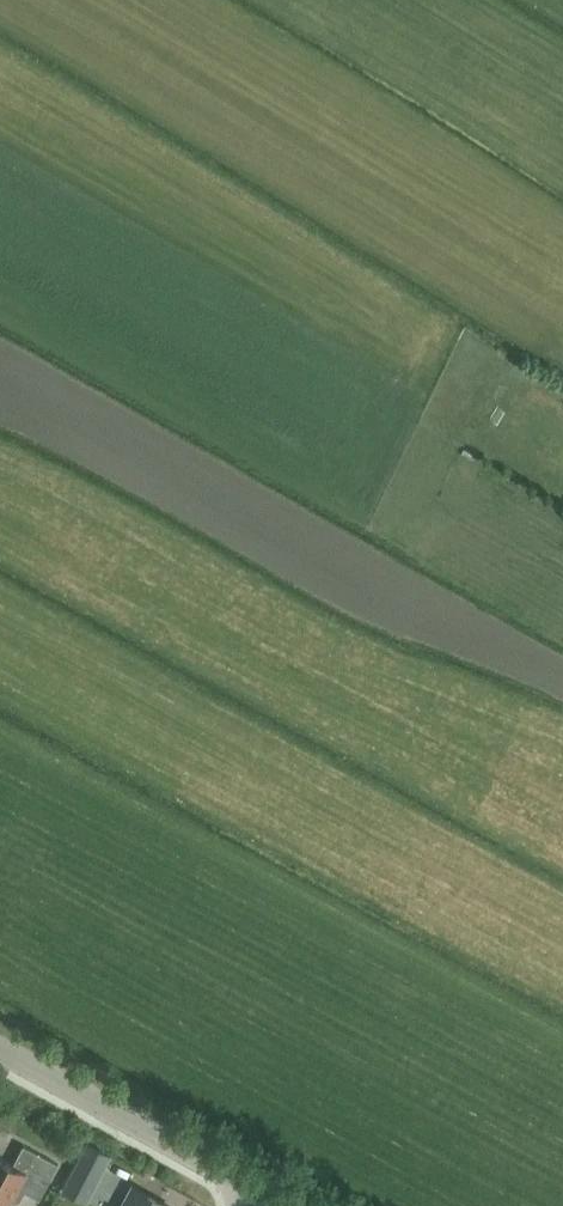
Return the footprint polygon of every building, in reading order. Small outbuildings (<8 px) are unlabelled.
[(65,1188),(86,1199),(109,1155),(89,1144),(65,1188)] [(58,1163),(23,1146),(12,1166),(0,1160),(0,1205),(11,1205),(15,1199),(16,1200),(21,1198),(24,1191),(40,1199),(58,1163)] [(133,1186),(122,1205),(171,1205),(133,1186)]
